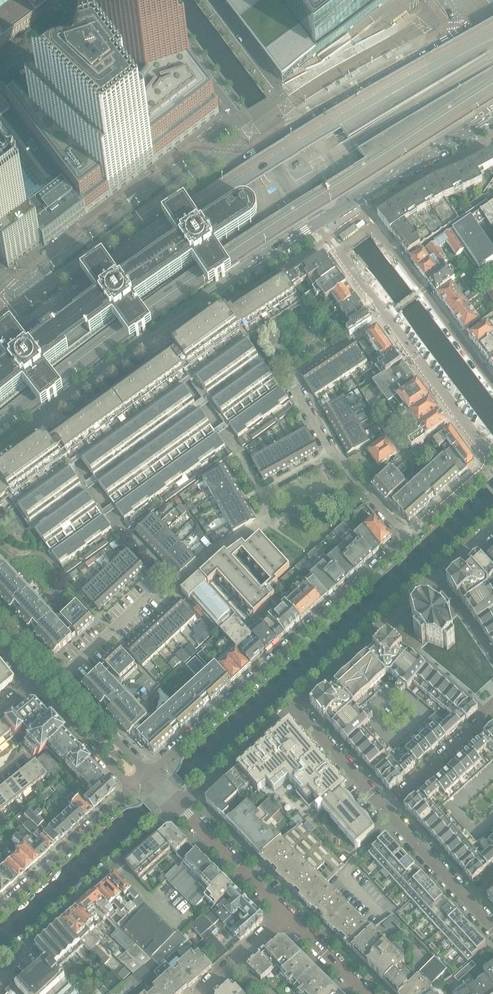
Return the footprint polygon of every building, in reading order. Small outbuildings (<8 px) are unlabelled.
[(0,99),(0,102),(86,214),(108,198),(167,153),(219,113),(133,0),(130,0),(65,49),(70,52),(69,53),(106,101),(34,124),(4,96),(0,99)] [(7,43),(19,34),(30,25),(31,25),(31,26),(40,19),(41,19),(40,18),(43,16),(43,17),(44,16),(52,10),(53,9),(53,8),(52,8),(60,2),(63,0),(0,0),(0,48),(7,43)] [(225,6),(282,81),(389,0),(233,0),(225,6)] [(0,102),(0,192),(0,193),(5,198),(13,208),(19,216),(27,226),(32,231),(41,242),(44,246),(86,214),(83,209),(11,116),(0,102)] [(438,138),(423,117),(417,121),(433,142),(438,138)] [(492,166),(492,152),(491,152),(489,153),(462,167),(472,187),(482,181),(478,174),(492,166)] [(472,187),(462,167),(434,179),(444,198),(454,194),(453,192),(461,187),(462,191),(472,187)] [(407,254),(458,220),(459,219),(455,214),(444,198),(434,179),(406,195),(377,214),(390,231),(396,239),(400,245),(401,245),(407,254)] [(3,254),(11,264),(41,242),(32,231),(27,226),(19,216),(13,208),(5,198),(0,193),(0,192),(0,251),(3,254)] [(459,219),(480,205),(487,200),(483,195),(457,213),(455,214),(459,219)] [(113,318),(122,329),(126,336),(130,341),(136,337),(139,334),(142,332),(145,330),(152,325),(148,320),(143,313),(135,302),(193,262),(200,273),(205,281),(209,286),(215,282),(219,280),(222,277),(225,275),(231,271),(228,266),(222,258),(215,247),(251,224),(254,222),(256,220),(257,217),(257,213),(257,210),(256,207),(254,204),(252,202),(249,201),(246,200),(242,200),(239,201),(236,202),(201,225),(194,214),(189,207),(185,201),(179,205),(175,207),(172,210),(169,211),(163,216),(167,223),(172,229),(178,240),(120,280),(113,271),(108,264),(103,257),(97,261),(94,264),(90,266),(87,268),(81,272),(86,279),(92,287),(98,296),(29,347),(23,339),(15,329),(11,324),(5,329),(2,331),(0,333),(0,353),(2,355),(8,363),(0,370),(0,404),(24,385),(33,397),(38,402),(42,407),(47,403),(50,401),(54,398),(57,396),(63,391),(59,386),(55,381),(45,368),(113,318)] [(481,212),(481,211),(479,212),(485,220),(490,227),(492,225),(492,203),(481,212)] [(476,227),(485,220),(479,212),(452,230),(456,236),(479,269),(473,273),(479,282),(490,275),(484,267),(492,260),(492,251),(476,227)] [(464,251),(457,240),(451,231),(442,236),(443,237),(447,243),(456,256),(464,251)] [(426,249),(432,258),(433,259),(418,269),(425,278),(443,265),(448,262),(438,248),(447,243),(443,237),(426,249)] [(433,259),(432,258),(426,249),(411,259),(418,269),(433,259)] [(313,289),(337,273),(324,254),(285,279),(291,290),(295,287),(307,280),(313,289)] [(454,280),(443,265),(425,278),(436,293),(451,282),(454,280)] [(320,294),(341,279),(337,273),(313,289),(306,294),(311,301),(320,294)] [(265,362),(249,340),(250,340),(302,306),(291,290),(285,279),(227,316),(225,313),(226,313),(223,308),(171,346),(174,351),(175,350),(177,353),(170,357),(171,358),(172,358),(188,380),(202,399),(200,400),(194,404),(199,410),(205,406),(209,403),(223,424),(220,427),(213,431),(216,435),(217,436),(223,432),(230,427),(229,425),(246,413),(263,401),(280,389),(262,364),(265,362)] [(324,300),(346,285),(341,279),(320,294),(324,300)] [(463,299),(457,290),(451,282),(436,293),(449,311),(465,300),(463,299)] [(490,284),(491,285),(484,290),(491,299),(491,300),(492,303),(492,282),(490,284)] [(330,307),(351,292),(346,285),(324,300),(330,307)] [(480,321),(467,304),(478,295),(475,291),(471,295),(470,294),(463,299),(465,300),(449,311),(465,331),(466,331),(468,329),(480,321)] [(339,309),(355,298),(351,292),(330,307),(334,313),(339,309)] [(366,313),(355,298),(339,309),(350,323),(366,313)] [(317,303),(314,299),(308,302),(312,307),(317,303)] [(349,335),(371,321),(366,313),(350,323),(349,324),(351,327),(346,330),(349,335)] [(492,332),(489,327),(492,324),(492,319),(487,323),(471,334),(471,333),(469,335),(468,336),(478,348),(492,336),(492,332)] [(394,353),(377,329),(366,336),(372,346),(383,361),(384,361),(386,359),(394,353)] [(478,348),(489,362),(492,360),(492,336),(478,348)] [(374,349),(372,347),(369,349),(363,340),(358,344),(365,354),(374,349)] [(367,362),(355,343),(353,341),(344,347),(358,368),(367,362)] [(358,368),(344,347),(335,353),(349,374),(358,368)] [(367,357),(376,352),(374,349),(365,354),(367,357)] [(349,374),(335,353),(327,359),(340,380),(349,374)] [(386,374),(402,364),(394,353),(386,359),(387,360),(384,362),(384,361),(383,361),(377,365),(380,370),(378,371),(380,373),(384,370),(386,374)] [(216,435),(213,431),(207,422),(199,410),(194,404),(191,400),(181,385),(186,381),(188,380),(172,358),(171,358),(170,357),(169,358),(62,435),(59,438),(57,439),(57,440),(56,441),(72,463),(76,461),(80,458),(94,477),(98,483),(113,504),(115,507),(133,495),(149,483),(166,471),(183,459),(199,447),(216,435)] [(340,380),(327,359),(318,364),(332,385),(340,380)] [(332,385),(318,364),(310,370),(324,391),(332,385)] [(390,402),(417,384),(402,364),(386,374),(373,383),(384,398),(375,405),(379,410),(390,402)] [(324,391),(310,370),(301,376),(315,396),(324,391)] [(408,415),(429,400),(417,384),(390,402),(398,413),(399,412),(403,418),(408,415)] [(271,413),(288,401),(280,389),(263,401),(271,413)] [(330,402),(335,399),(334,396),(329,399),(328,398),(319,403),(321,406),(330,402)] [(328,418),(349,406),(344,397),(325,407),(322,409),(328,418)] [(416,429),(438,413),(429,400),(408,415),(409,416),(414,422),(412,423),(416,429)] [(271,413),(263,401),(246,413),(255,425),(271,413)] [(292,406),(285,411),(287,414),(294,409),(292,406)] [(333,427),(354,415),(349,406),(328,418),(333,427)] [(373,413),(369,406),(364,410),(369,419),(372,417),(371,414),(373,413)] [(285,411),(277,417),(278,418),(280,420),(287,414),(285,411)] [(238,437),(255,425),(246,413),(229,425),(230,427),(238,437)] [(411,451),(446,424),(438,413),(416,429),(419,434),(411,440),(409,438),(404,442),(411,451)] [(338,436),(359,424),(354,415),(333,427),(338,436)] [(398,422),(394,415),(386,421),(387,422),(391,427),(398,422)] [(273,419),(266,425),(268,428),(275,423),(274,421),(273,419)] [(383,432),(391,427),(387,422),(380,427),(383,432)] [(342,445),(364,433),(359,424),(338,436),(342,445)] [(266,425),(258,430),(261,433),(268,428),(266,425)] [(386,435),(393,430),(391,427),(383,432),(386,435)] [(318,450),(306,428),(296,434),(308,456),(318,450)] [(463,447),(457,439),(450,429),(432,441),(439,450),(441,448),(444,452),(450,448),(452,450),(454,454),(457,452),(463,447)] [(252,439),(261,433),(258,430),(250,436),(252,439)] [(364,445),(370,442),(364,433),(342,445),(348,454),(364,445)] [(308,456),(296,434),(287,439),(299,461),(308,456)] [(225,447),(217,436),(216,435),(199,447),(208,459),(225,447)] [(88,490),(94,486),(98,483),(94,477),(89,480),(86,482),(72,463),(56,441),(57,440),(57,439),(50,444),(48,441),(49,441),(46,436),(0,469),(0,522),(18,507),(52,553),(69,541),(85,529),(102,517),(103,518),(112,512),(116,509),(115,507),(113,504),(108,507),(103,511),(88,490)] [(379,467),(406,450),(405,448),(397,437),(389,443),(385,439),(367,450),(379,467)] [(245,444),(241,438),(237,440),(242,447),(245,444)] [(299,461),(287,439),(278,444),(291,466),(299,461)] [(257,445),(254,441),(249,445),(251,449),(257,445)] [(291,466),(278,444),(270,449),(282,470),(291,466)] [(208,459),(199,447),(183,459),(192,471),(208,459)] [(232,454),(227,447),(224,449),(229,456),(232,454)] [(473,461),(463,447),(457,452),(454,454),(457,457),(467,470),(473,465),(473,461)] [(282,470),(270,449),(260,454),(273,475),(282,470)] [(407,520),(426,503),(457,474),(459,477),(467,470),(457,457),(454,454),(452,450),(409,489),(405,485),(391,469),(372,486),(386,501),(388,499),(407,520)] [(273,475),(260,454),(251,459),(262,478),(264,480),(273,475)] [(213,467),(222,461),(220,458),(211,464),(213,467)] [(192,471),(183,459),(166,471),(175,483),(192,471)] [(211,464),(204,469),(206,472),(213,467),(211,464)] [(401,475),(407,470),(402,464),(396,470),(401,475)] [(208,488),(228,477),(222,467),(203,478),(208,488)] [(204,469),(197,474),(199,478),(206,472),(204,469)] [(175,483),(166,471),(149,483),(158,495),(175,483)] [(193,477),(186,482),(188,486),(195,480),(193,477)] [(213,496),(232,485),(228,477),(208,488),(213,496)] [(186,482),(178,488),(180,491),(188,486),(186,482)] [(158,495),(149,483),(133,495),(142,507),(158,495)] [(218,505),(237,494),(232,485),(213,496),(218,505)] [(178,488),(171,493),(173,496),(180,491),(178,488)] [(171,493),(163,499),(166,502),(173,496),(171,493)] [(183,501),(190,497),(187,493),(185,495),(183,493),(179,495),(183,501)] [(223,514),(242,503),(237,494),(218,505),(223,514)] [(124,519),(142,507),(133,495),(115,507),(116,509),(124,519)] [(159,501),(152,507),(154,510),(162,505),(159,501)] [(228,523),(247,512),(242,503),(223,514),(228,523)] [(187,511),(181,504),(178,505),(175,508),(182,515),(187,511)] [(354,517),(364,509),(361,506),(352,513),(353,514),(354,517)] [(152,507),(145,512),(147,515),(154,510),(152,507)] [(139,521),(147,515),(145,512),(136,518),(139,521)] [(233,532),(253,522),(247,512),(228,523),(233,532)] [(142,539),(161,522),(153,514),(135,531),(142,539)] [(94,541),(111,529),(103,518),(102,517),(85,529),(94,541)] [(391,539),(375,518),(363,529),(381,548),(391,539)] [(132,526),(127,519),(124,522),(128,529),(132,526)] [(149,546),(167,529),(161,522),(142,539),(149,546)] [(381,548),(363,529),(362,528),(354,535),(343,522),(334,531),(336,535),(344,544),(336,551),(355,572),(381,548)] [(94,541),(85,529),(69,541),(78,553),(94,541)] [(156,554),(174,537),(167,529),(149,546),(156,554)] [(288,566),(257,533),(248,542),(245,539),(240,543),(240,542),(225,554),(222,551),(202,570),(200,568),(196,572),(198,574),(197,574),(205,584),(211,578),(249,618),(260,608),(268,601),(275,608),(282,601),(281,599),(279,601),(268,589),(276,581),(275,579),(288,566)] [(163,561),(181,544),(174,537),(156,554),(163,561)] [(100,550),(109,543),(107,540),(98,546),(100,550)] [(113,550),(120,544),(117,540),(110,546),(113,550)] [(61,565),(78,553),(69,541),(52,553),(61,565)] [(170,568),(188,551),(181,544),(163,561),(170,568)] [(98,546),(91,551),(93,555),(100,550),(98,546)] [(355,572),(336,551),(328,559),(317,547),(307,556),(318,568),(310,575),(311,577),(311,578),(327,596),(328,596),(355,572)] [(143,566),(127,550),(120,557),(137,575),(144,567),(143,566)] [(91,551),(84,556),(86,560),(93,555),(91,551)] [(179,575),(196,559),(188,551),(170,568),(177,576),(179,575)] [(96,561),(104,555),(101,552),(93,558),(96,561)] [(477,554),(461,569),(460,568),(446,581),(457,597),(458,596),(477,623),(489,615),(488,615),(492,612),(492,572),(477,554)] [(137,575),(120,557),(112,564),(129,582),(137,575)] [(88,567),(96,561),(93,558),(84,564),(88,567)] [(80,559),(72,564),(75,568),(82,562),(80,559)] [(5,566),(0,561),(0,593),(6,600),(22,584),(5,566)] [(72,564),(65,570),(67,573),(75,568),(72,564)] [(129,582),(112,564),(105,570),(122,589),(129,582)] [(122,589),(105,570),(97,577),(114,596),(122,589)] [(114,596),(97,577),(90,584),(107,603),(114,596)] [(192,599),(205,587),(197,577),(194,580),(193,579),(191,581),(192,582),(181,592),(187,598),(190,601),(192,599)] [(327,596),(311,578),(304,583),(307,586),(321,602),(327,596)] [(321,602),(307,586),(304,583),(303,583),(302,582),(295,587),(314,608),(321,602)] [(46,610),(36,599),(22,584),(6,600),(30,626),(46,610)] [(107,603),(90,584),(82,592),(97,608),(98,608),(100,610),(107,603)] [(230,614),(205,587),(192,599),(226,637),(240,624),(235,619),(236,619),(231,613),(230,614)] [(314,608),(295,587),(282,599),(301,620),(314,608)] [(265,653),(301,620),(292,610),(283,600),(282,601),(275,608),(266,617),(265,616),(258,623),(247,633),(264,652),(265,653)] [(196,617),(182,603),(180,601),(172,609),(188,625),(196,617)] [(453,638),(449,622),(447,621),(450,619),(450,618),(442,609),(439,612),(437,610),(422,604),(420,605),(418,603),(417,602),(410,609),(413,612),(411,613),(416,630),(417,631),(414,634),(422,643),(425,640),(427,642),(443,648),(444,647),(447,650),(455,643),(452,640),(453,638)] [(56,653),(84,627),(92,620),(88,616),(77,604),(57,622),(46,610),(30,626),(56,653)] [(188,625),(172,609),(165,616),(180,632),(188,625)] [(477,623),(483,632),(492,625),(492,612),(488,615),(489,615),(477,623)] [(180,632),(165,616),(158,623),(173,639),(180,632)] [(200,638),(208,630),(209,629),(202,622),(193,631),(200,638)] [(173,639),(158,623),(150,630),(165,646),(166,646),(173,639)] [(247,633),(244,629),(240,624),(226,637),(215,646),(224,657),(241,675),(245,671),(251,666),(251,665),(250,664),(252,661),(254,663),(262,655),(264,652),(247,633)] [(483,632),(489,641),(492,638),(492,625),(483,632)] [(165,646),(150,630),(143,637),(158,653),(160,651),(164,647),(165,646)] [(200,646),(212,635),(208,630),(200,638),(196,641),(200,646)] [(426,669),(401,648),(402,646),(387,634),(373,647),(374,648),(351,670),(370,691),(385,676),(386,676),(386,675),(383,672),(384,670),(385,672),(387,673),(390,673),(390,672),(392,673),(391,675),(390,675),(390,676),(391,676),(408,690),(412,685),(417,679),(426,669)] [(158,653),(143,637),(136,644),(150,660),(158,653)] [(208,650),(214,644),(210,640),(204,645),(208,650)] [(150,660),(136,644),(128,651),(143,667),(150,660)] [(192,646),(185,653),(190,658),(197,652),(192,646)] [(151,722),(141,711),(116,685),(135,667),(120,650),(85,684),(135,738),(138,736),(151,722)] [(183,650),(176,656),(176,657),(180,661),(181,662),(184,664),(190,658),(185,653),(183,650)] [(173,668),(180,661),(176,657),(168,664),(173,668)] [(241,675),(224,657),(216,664),(231,680),(230,681),(232,683),(241,675)] [(222,688),(230,681),(231,680),(216,664),(180,696),(195,713),(222,688)] [(12,682),(0,668),(0,691),(1,691),(12,682)] [(421,692),(434,676),(426,669),(417,679),(412,685),(421,692)] [(349,708),(349,705),(351,703),(353,705),(353,706),(353,705),(370,691),(351,670),(327,691),(326,690),(325,691),(311,703),(310,704),(311,705),(311,706),(323,720),(323,719),(324,720),(326,719),(347,743),(357,733),(358,734),(363,729),(368,724),(354,708),(353,708),(350,710),(349,708)] [(149,680),(144,675),(139,679),(135,683),(136,683),(144,684),(149,680)] [(429,699),(443,683),(434,676),(421,692),(429,699)] [(438,706),(451,689),(443,683),(429,699),(438,706)] [(446,712),(459,696),(451,689),(438,706),(446,712)] [(152,752),(187,719),(195,713),(180,696),(151,722),(138,736),(152,752)] [(454,715),(457,713),(468,703),(459,696),(446,712),(452,718),(454,715)] [(71,744),(66,739),(61,733),(62,732),(57,727),(53,723),(52,722),(48,718),(47,718),(32,702),(29,702),(22,707),(9,717),(2,723),(13,736),(13,737),(20,731),(26,737),(23,740),(25,743),(23,745),(29,751),(33,755),(36,753),(38,755),(45,748),(61,765),(64,762),(74,773),(88,761),(77,749),(77,750),(71,744)] [(466,721),(478,710),(468,703),(457,713),(454,715),(461,722),(459,724),(460,725),(465,720),(466,721)] [(445,738),(458,727),(460,725),(459,724),(461,722),(454,715),(452,718),(439,730),(438,729),(437,729),(445,738)] [(2,723),(0,725),(0,737),(4,743),(13,736),(2,723)] [(244,764),(238,769),(254,787),(258,792),(261,790),(264,787),(267,784),(270,788),(287,774),(290,778),(288,779),(297,790),(296,792),(309,808),(317,801),(321,806),(329,798),(331,800),(341,792),(345,788),(302,739),(304,737),(304,736),(302,733),(300,733),(299,734),(298,734),(294,729),(294,728),(293,728),(291,725),(287,725),(286,725),(286,726),(277,733),(278,734),(249,759),(244,764)] [(445,738),(437,729),(438,729),(434,725),(426,731),(438,745),(445,738)] [(492,742),(492,726),(483,735),(484,735),(492,742)] [(354,751),(370,737),(363,729),(358,734),(357,733),(347,743),(354,751)] [(438,745),(426,731),(419,738),(431,751),(438,745)] [(492,742),(484,735),(469,749),(477,759),(477,758),(476,757),(492,743),(492,742)] [(362,759),(377,745),(370,737),(354,751),(362,759)] [(431,751),(419,738),(412,744),(424,757),(431,751)] [(424,757),(412,744),(405,751),(408,755),(409,755),(417,764),(424,757)] [(369,767),(380,758),(385,753),(377,745),(362,759),(369,767)] [(477,759),(469,749),(462,756),(470,765),(477,759)] [(404,776),(417,764),(409,755),(408,755),(409,756),(398,767),(397,768),(404,776)] [(470,765),(462,756),(454,762),(463,772),(470,765)] [(392,772),(397,768),(398,767),(390,759),(385,764),(375,773),(382,781),(381,782),(392,772)] [(105,779),(88,761),(74,773),(90,789),(92,791),(105,779)] [(463,772),(454,762),(447,769),(456,778),(463,772)] [(36,765),(35,764),(27,770),(28,771),(37,783),(45,777),(41,772),(39,770),(38,767),(36,765)] [(400,780),(404,776),(397,768),(392,772),(381,782),(389,791),(400,781),(400,780)] [(254,787),(238,769),(231,776),(237,782),(239,780),(246,788),(248,786),(251,790),(254,787)] [(456,778),(447,769),(440,775),(449,784),(456,778)] [(37,783),(28,771),(27,770),(20,776),(21,777),(30,789),(37,783)] [(449,784),(440,775),(433,782),(441,791),(449,784)] [(30,789),(21,777),(20,776),(12,782),(13,783),(22,795),(30,789)] [(249,791),(246,788),(239,780),(237,782),(231,776),(226,780),(244,801),(248,798),(245,795),(249,791)] [(102,801),(115,789),(105,779),(92,791),(102,801)] [(244,801),(226,780),(218,787),(231,801),(238,795),(244,802),(244,801)] [(22,795),(13,783),(12,782),(4,788),(6,789),(15,801),(22,795)] [(428,801),(440,790),(441,791),(433,782),(421,793),(428,801)] [(84,817),(102,801),(92,791),(90,789),(85,793),(78,786),(65,799),(70,804),(71,806),(73,805),(84,817)] [(231,801),(218,787),(210,794),(225,807),(231,801)] [(6,789),(4,788),(0,791),(0,798),(7,807),(15,801),(6,789)] [(44,801),(53,793),(49,789),(40,797),(44,801)] [(321,806),(320,806),(322,808),(322,809),(330,819),(339,828),(347,838),(355,848),(370,835),(375,831),(366,821),(364,820),(358,812),(351,804),(349,802),(348,801),(348,800),(341,792),(331,800),(329,798),(321,806)] [(423,806),(428,801),(421,793),(416,798),(415,797),(404,807),(411,816),(423,805),(423,806)] [(228,810),(225,807),(210,794),(206,798),(206,802),(214,809),(214,810),(227,822),(237,813),(231,808),(228,810)] [(277,824),(272,818),(280,810),(269,798),(259,808),(260,808),(256,812),(247,804),(237,813),(227,822),(261,856),(282,839),(272,829),(277,824)] [(73,805),(71,806),(67,810),(78,822),(84,817),(73,805)] [(430,813),(423,806),(423,805),(411,816),(412,816),(413,815),(420,823),(430,813)] [(47,829),(42,824),(43,823),(27,808),(19,814),(53,846),(61,838),(50,826),(47,829)] [(78,822),(67,810),(61,815),(73,828),(78,822)] [(429,833),(439,823),(436,820),(430,813),(420,823),(426,830),(429,833)] [(53,846),(19,814),(14,819),(23,829),(31,837),(28,840),(23,836),(19,841),(38,860),(53,846)] [(73,828),(61,815),(55,821),(67,833),(73,828)] [(305,819),(302,823),(311,832),(315,829),(305,819)] [(67,833),(55,821),(50,826),(61,838),(67,833)] [(261,856),(259,858),(271,869),(273,871),(278,876),(284,882),(322,844),(311,833),(301,823),(297,826),(282,839),(261,856)] [(436,841),(447,832),(439,823),(429,833),(436,841)] [(187,843),(179,834),(172,827),(167,827),(159,835),(174,852),(176,854),(187,843)] [(444,849),(454,840),(447,832),(436,841),(444,849)] [(174,852),(159,835),(152,841),(167,857),(174,852)] [(23,873),(38,860),(19,841),(15,837),(12,840),(16,845),(16,844),(19,847),(15,850),(17,852),(15,854),(7,847),(3,852),(10,859),(9,859),(23,873)] [(381,840),(368,853),(376,861),(393,845),(386,837),(381,840)] [(451,857),(461,848),(454,840),(444,849),(451,857)] [(167,857),(152,841),(146,847),(160,863),(167,857)] [(176,889),(205,860),(187,843),(176,854),(184,863),(179,869),(176,866),(164,878),(166,880),(167,880),(176,889)] [(322,844),(284,882),(293,891),(294,893),(295,894),(306,904),(327,883),(345,866),(332,854),(322,844)] [(393,845),(376,861),(383,869),(400,853),(393,845)] [(160,863),(146,847),(139,853),(154,869),(160,863)] [(492,862),(492,848),(492,847),(492,848),(481,859),(488,866),(492,862)] [(458,865),(469,856),(461,848),(451,857),(458,865)] [(154,869),(139,853),(133,859),(147,875),(154,869)] [(400,853),(383,869),(390,876),(407,860),(400,853)] [(476,864),(476,863),(469,856),(458,865),(465,873),(464,873),(465,874),(476,864)] [(23,873),(9,859),(0,869),(0,876),(10,885),(23,873)] [(147,875),(133,859),(126,865),(141,881),(147,875)] [(483,871),(486,869),(488,866),(481,859),(476,863),(476,864),(465,874),(472,882),(483,872),(483,871)] [(185,898),(214,869),(205,860),(176,889),(185,898)] [(407,860),(390,876),(397,884),(414,868),(407,860)] [(414,868),(397,884),(404,892),(421,876),(416,870),(414,868)] [(202,900),(205,897),(223,878),(214,869),(185,898),(195,908),(203,900),(202,900)] [(135,894),(116,875),(115,874),(108,880),(140,912),(146,905),(142,902),(143,902),(135,894)] [(10,885),(0,876),(0,894),(10,885)] [(421,876),(404,892),(411,900),(428,884),(421,876)] [(214,907),(232,887),(223,878),(205,897),(209,902),(214,907)] [(140,912),(108,880),(101,886),(134,918),(140,912)] [(327,883),(306,904),(308,906),(312,910),(316,914),(318,916),(323,921),(328,926),(349,905),(327,883)] [(428,884),(411,900),(418,907),(436,891),(428,884)] [(134,918),(101,886),(95,892),(128,925),(134,918)] [(261,923),(262,922),(262,917),(261,916),(232,887),(214,907),(211,909),(204,916),(203,916),(190,926),(200,937),(201,937),(203,940),(220,959),(229,952),(212,933),(216,929),(214,926),(220,920),(224,924),(224,925),(231,934),(239,942),(240,942),(256,927),(256,928),(261,923)] [(436,891),(418,907),(425,915),(443,899),(442,898),(436,891)] [(150,957),(123,930),(128,925),(95,892),(79,906),(98,926),(99,927),(107,920),(117,931),(111,937),(127,952),(118,960),(133,975),(151,960),(150,958),(150,957)] [(443,899),(425,915),(432,923),(450,907),(443,899)] [(144,986),(143,985),(142,983),(144,981),(151,974),(165,962),(169,966),(171,965),(167,961),(177,952),(182,957),(187,953),(182,947),(188,942),(184,937),(186,935),(185,933),(182,935),(181,934),(180,933),(177,937),(174,934),(175,933),(146,905),(140,912),(134,918),(128,925),(123,930),(150,957),(152,959),(144,967),(144,966),(123,983),(111,993),(131,993),(130,993),(131,993),(136,993),(141,990),(141,989),(144,986)] [(349,905),(328,926),(338,936),(341,939),(343,941),(346,944),(351,949),(363,937),(373,930),(374,930),(349,905)] [(98,926),(79,906),(70,914),(100,942),(103,939),(104,936),(96,928),(98,926)] [(450,907),(432,923),(439,931),(457,915),(450,907)] [(100,942),(70,914),(61,922),(72,934),(84,945),(91,952),(100,942)] [(457,915),(439,931),(446,938),(464,922),(457,915)] [(84,945),(72,934),(61,922),(54,928),(76,952),(84,945)] [(411,934),(400,922),(396,926),(408,938),(411,934)] [(464,922),(446,938),(453,946),(471,930),(464,922)] [(76,952),(54,928),(48,934),(70,958),(76,952)] [(351,949),(361,959),(374,972),(378,976),(393,990),(397,993),(401,993),(416,979),(412,976),(403,966),(405,964),(400,959),(404,956),(404,952),(396,945),(392,945),(389,948),(386,945),(376,935),(377,934),(373,930),(363,937),(351,949)] [(471,930),(453,946),(460,954),(478,938),(476,936),(471,930)] [(70,958),(48,934),(42,940),(63,964),(70,958)] [(119,951),(106,938),(101,942),(114,956),(119,951)] [(478,938),(460,954),(468,962),(485,946),(478,938)] [(314,968),(285,939),(279,939),(247,968),(248,969),(249,968),(261,981),(266,986),(273,980),(275,982),(279,978),(277,977),(279,974),(285,979),(284,979),(289,984),(293,988),(314,968)] [(63,964),(42,940),(35,946),(47,958),(57,970),(63,964)] [(491,947),(490,948),(486,951),(484,952),(488,958),(492,955),(492,951),(491,947)] [(212,967),(199,952),(197,951),(193,955),(192,953),(176,967),(179,970),(175,973),(188,988),(212,967)] [(429,988),(447,970),(434,957),(416,976),(418,977),(416,979),(401,993),(427,993),(431,991),(432,990),(429,988)] [(59,973),(58,971),(57,970),(47,958),(46,959),(47,960),(43,963),(42,962),(30,973),(7,993),(8,993),(79,993),(59,973)] [(472,961),(454,977),(458,982),(470,972),(476,966),(472,961)] [(483,972),(485,975),(492,986),(492,965),(483,972)] [(175,973),(170,967),(158,978),(161,981),(153,987),(155,990),(152,993),(181,993),(188,988),(175,973)] [(327,981),(314,968),(293,988),(298,993),(299,993),(338,993),(339,993),(327,981)] [(124,969),(118,975),(123,981),(130,974),(124,969)] [(485,975),(476,981),(478,983),(467,991),(465,989),(457,993),(492,993),(492,986),(485,975)] [(242,993),(231,982),(217,993),(242,993)]
